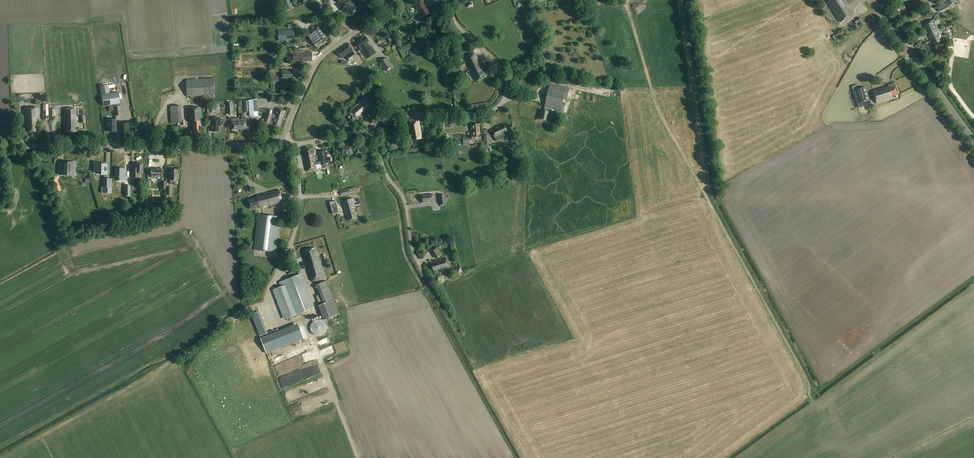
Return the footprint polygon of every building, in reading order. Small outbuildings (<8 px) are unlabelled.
[(286,10),(292,7),(289,0),(282,0),(286,10)] [(342,11),(352,16),(356,8),(350,5),(350,4),(344,0),(339,0),(338,3),(344,7),(342,11)] [(826,2),(834,14),(840,22),(852,14),(853,14),(849,9),(848,10),(846,7),(847,6),(848,6),(844,0),(827,0),(827,1),(826,2)] [(937,7),(940,13),(949,8),(948,6),(958,1),(958,0),(945,0),(946,3),(937,7)] [(425,6),(422,2),(416,6),(418,9),(419,9),(420,11),(419,12),(420,14),(417,16),(421,22),(431,15),(425,6)] [(934,30),(938,29),(936,24),(939,23),(937,20),(934,21),(934,20),(923,25),(927,33),(929,32),(934,30)] [(853,21),(824,37),(827,42),(856,26),(853,21)] [(307,34),(317,48),(327,40),(320,29),(318,31),(316,28),(307,34)] [(941,35),(938,29),(934,30),(929,32),(930,36),(928,37),(930,42),(932,41),(934,45),(942,41),(939,36),(941,35)] [(278,33),(278,40),(278,41),(295,40),(294,30),(278,30),(278,33)] [(356,43),(359,48),(361,50),(365,56),(367,58),(375,53),(370,44),(369,44),(368,42),(369,41),(366,36),(363,38),(358,41),(356,43)] [(337,52),(341,58),(353,50),(348,43),(344,46),(344,47),(337,52)] [(307,60),(312,60),(312,52),(304,52),(304,51),(299,51),(292,51),(292,61),(299,61),(299,62),(307,62),(307,60)] [(347,56),(350,61),(357,57),(353,52),(347,56)] [(486,77),(483,70),(475,53),(465,58),(473,75),(474,75),(477,81),(486,77)] [(380,62),(385,71),(392,67),(386,58),(380,62)] [(282,71),(282,80),(290,79),(299,78),(299,70),(282,71)] [(188,96),(215,95),(214,78),(187,79),(188,96)] [(893,96),(898,94),(896,86),(895,83),(888,85),(889,88),(885,89),(884,88),(873,91),(877,104),(891,100),(890,100),(894,98),(893,96)] [(99,87),(101,94),(109,92),(108,85),(99,87)] [(561,110),(564,98),(567,98),(568,89),(566,88),(549,85),(543,111),(542,110),(540,119),(546,121),(548,112),(548,111),(549,107),(561,110)] [(857,103),(861,102),(862,106),(863,106),(866,105),(865,101),(869,99),(865,87),(858,90),(853,91),(857,103)] [(115,116),(121,115),(117,92),(101,95),(103,106),(113,104),(115,116)] [(367,110),(373,105),(367,97),(358,104),(345,114),(352,122),(359,117),(358,116),(364,111),(366,109),(367,110)] [(258,116),(257,105),(257,100),(244,101),(245,112),(249,112),(250,117),(258,116)] [(189,122),(192,122),(193,121),(193,128),(194,128),(194,133),(201,132),(201,128),(201,107),(188,108),(189,122)] [(285,110),(277,108),(275,115),(272,114),(268,113),(267,113),(265,122),(269,123),(271,124),(271,125),(280,127),(281,122),(282,122),(283,118),(283,117),(285,110)] [(27,128),(27,132),(36,132),(36,127),(38,127),(38,122),(36,122),(36,118),(38,118),(37,109),(25,109),(25,128),(27,128)] [(76,109),(64,109),(65,119),(66,118),(66,120),(66,131),(75,131),(75,123),(76,122),(76,109)] [(171,123),(181,122),(181,121),(181,112),(170,113),(171,123)] [(233,130),(240,129),(239,122),(236,122),(236,118),(231,118),(232,123),(233,130)] [(407,120),(408,129),(410,129),(410,132),(409,132),(409,135),(410,135),(411,140),(421,138),(420,131),(418,118),(407,120)] [(115,126),(116,126),(116,119),(106,119),(106,126),(108,126),(108,132),(115,132),(115,126)] [(136,134),(148,134),(149,127),(147,127),(147,123),(142,123),(142,127),(140,127),(140,125),(136,125),(136,128),(135,128),(135,132),(136,132),(136,134)] [(472,130),(473,135),(471,135),(472,140),(481,139),(480,135),(479,124),(471,125),(471,130),(472,130)] [(500,126),(491,130),(494,138),(495,138),(496,141),(505,137),(503,133),(507,131),(504,125),(500,126)] [(352,154),(351,145),(347,145),(348,146),(342,147),(343,155),(350,154),(350,155),(352,154)] [(307,171),(316,169),(313,148),(304,150),(305,156),(304,156),(304,159),(306,159),(307,162),(305,163),(307,171)] [(326,150),(319,151),(322,165),(326,164),(326,163),(328,163),(331,162),(330,158),(327,158),(326,150)] [(101,165),(98,165),(99,162),(94,162),(94,172),(98,172),(98,171),(101,171),(101,175),(104,175),(104,178),(103,178),(103,187),(103,188),(112,188),(112,179),(106,178),(106,175),(107,175),(107,169),(106,169),(106,164),(101,164),(101,165)] [(67,173),(75,173),(75,163),(67,163),(67,164),(64,164),(64,167),(59,167),(59,174),(67,174),(67,173)] [(142,174),(143,164),(135,163),(135,170),(132,170),(132,177),(138,177),(138,173),(142,174)] [(115,168),(114,180),(114,181),(126,181),(126,169),(115,168)] [(161,176),(161,169),(158,169),(154,169),(150,169),(150,176),(151,176),(152,177),(153,178),(154,178),(155,178),(156,177),(156,176),(161,176)] [(179,174),(179,173),(179,172),(178,171),(177,170),(177,169),(170,169),(170,184),(172,184),(173,180),(177,180),(177,175),(178,175),(179,174)] [(55,192),(60,190),(56,179),(51,181),(55,192)] [(350,193),(356,191),(355,187),(349,189),(340,192),(342,196),(350,193)] [(282,202),(279,190),(268,193),(268,194),(266,195),(265,193),(256,196),(256,197),(248,200),(250,209),(260,207),(260,208),(282,202)] [(422,195),(423,202),(434,201),(433,194),(422,195)] [(357,218),(355,212),(354,209),(356,208),(353,198),(342,201),(344,208),(346,208),(346,210),(345,211),(346,214),(348,220),(357,218)] [(254,250),(276,252),(281,217),(258,214),(254,250)] [(428,246),(422,249),(427,263),(434,260),(428,246)] [(436,258),(441,255),(436,247),(431,250),(436,258)] [(317,256),(315,248),(303,251),(304,253),(303,253),(306,265),(307,264),(308,268),(307,269),(311,281),(324,277),(318,255),(317,256)] [(431,262),(433,269),(433,270),(438,269),(439,270),(440,269),(441,272),(445,271),(444,268),(449,267),(449,266),(446,258),(431,262)] [(285,319),(314,308),(301,274),(279,283),(281,287),(274,290),(285,319)] [(319,305),(324,320),(339,314),(326,281),(316,285),(320,294),(324,304),(320,305),(319,305)] [(316,336),(319,336),(322,336),(325,334),(327,331),(327,328),(327,325),(325,322),(322,320),(319,320),(316,320),(313,322),(311,325),(311,328),(311,331),(313,334),(316,336)] [(299,327),(262,342),(267,353),(304,339),(299,327)] [(305,376),(313,374),(310,365),(303,367),(305,376)]
